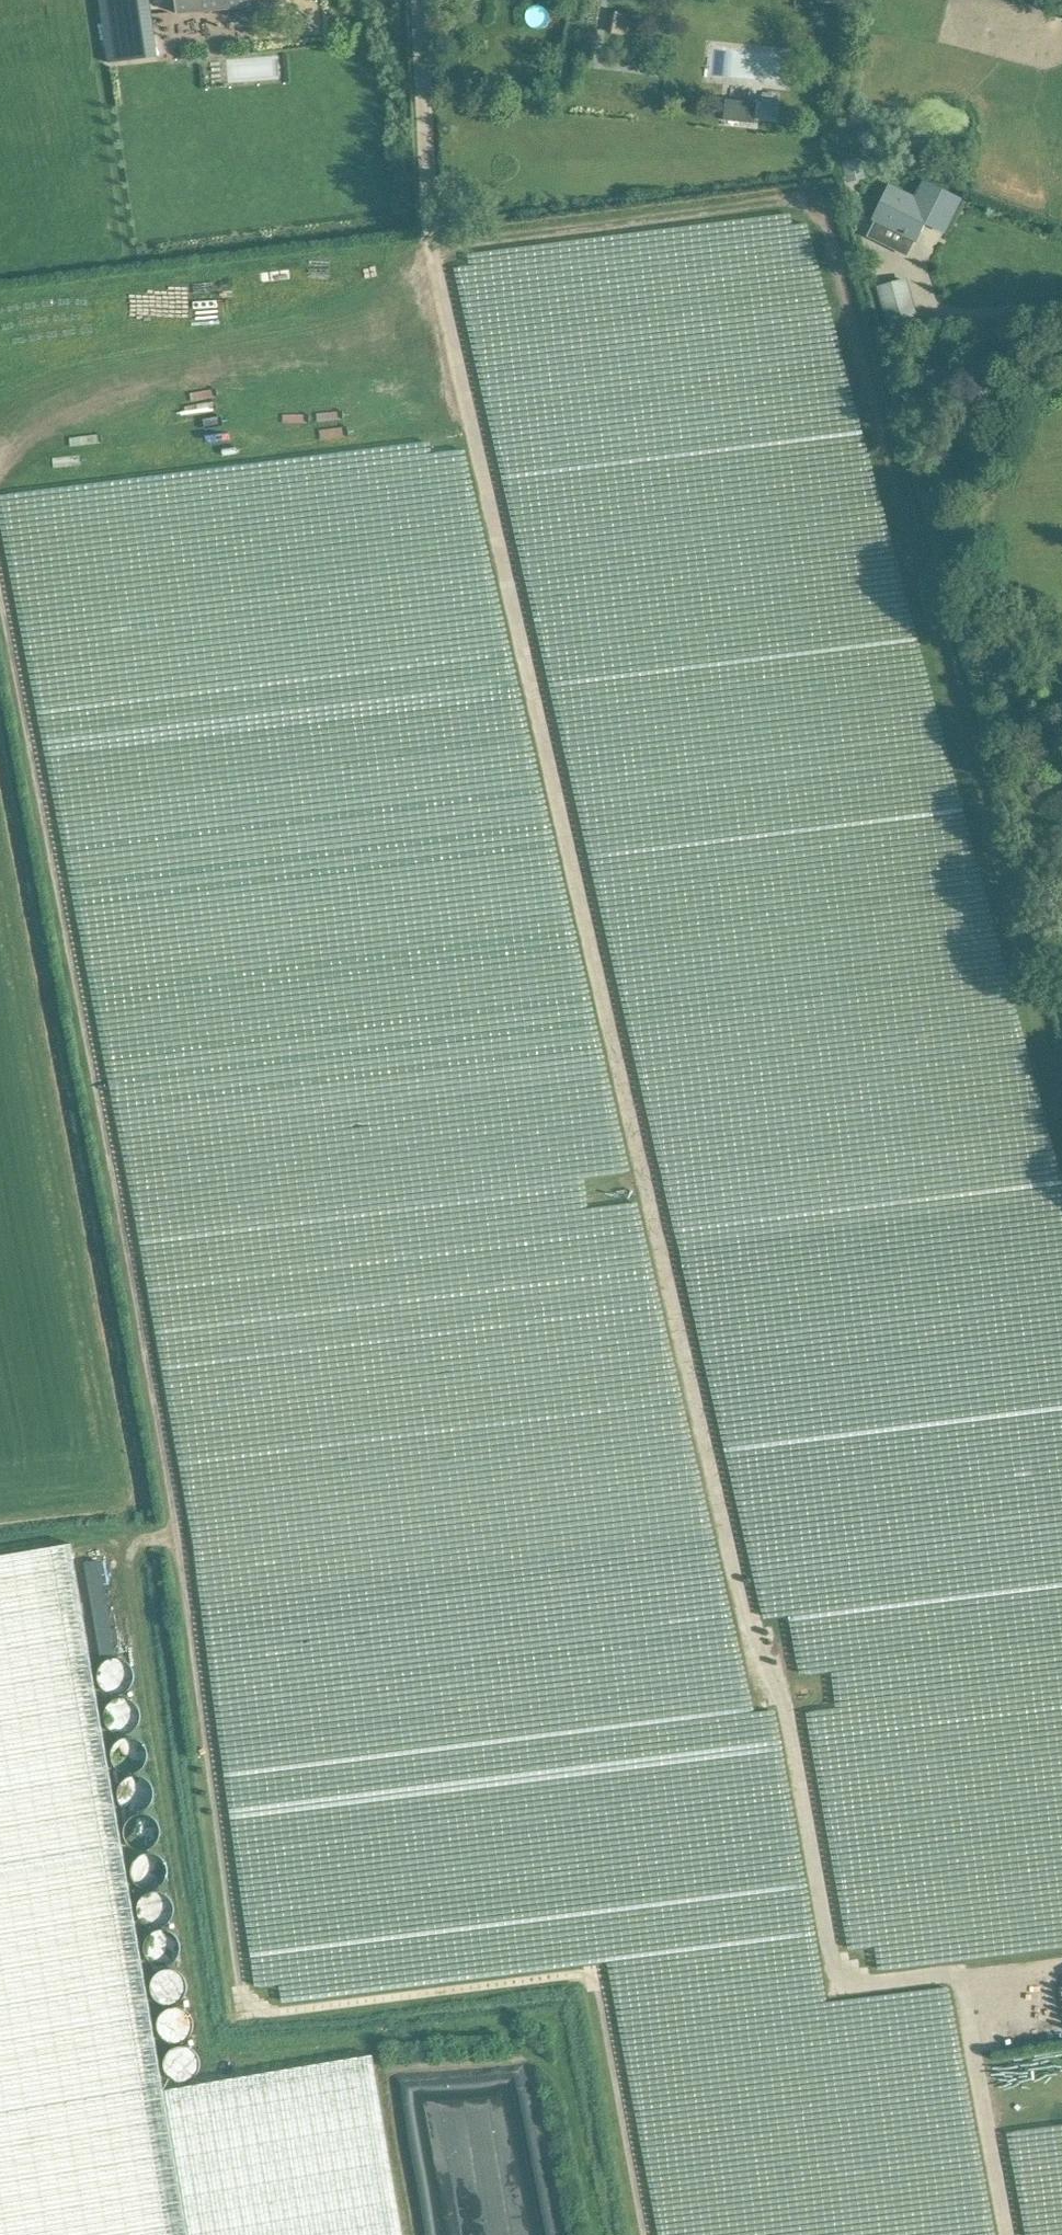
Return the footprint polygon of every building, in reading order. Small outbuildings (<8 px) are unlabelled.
[(108,63),(156,57),(149,0),(100,0),(108,63)] [(289,3),(289,0),(176,0),(178,14),(289,3)] [(613,13),(609,33),(625,37),(630,16),(613,13)] [(727,100),(725,120),(754,123),(756,103),(727,100)] [(851,165),(854,186),(872,183),(869,162),(851,165)] [(877,216),(876,217),(877,218),(905,232),(904,234),(906,234),(907,233),(914,236),(915,237),(915,236),(915,235),(924,218),(943,227),(942,227),(943,228),(944,227),(944,226),(956,201),(957,201),(957,200),(926,185),(925,186),(926,186),(917,202),(891,190),(891,189),(890,189),(890,190),(877,217),(877,216)] [(888,288),(890,326),(920,325),(918,286),(888,288)] [(0,1556),(0,2234),(404,2234),(374,2054),(185,2086),(164,2090),(71,1544),(0,1556)] [(521,2144),(458,2154),(459,2162),(443,2164),(455,2234),(537,2234),(521,2144)]
